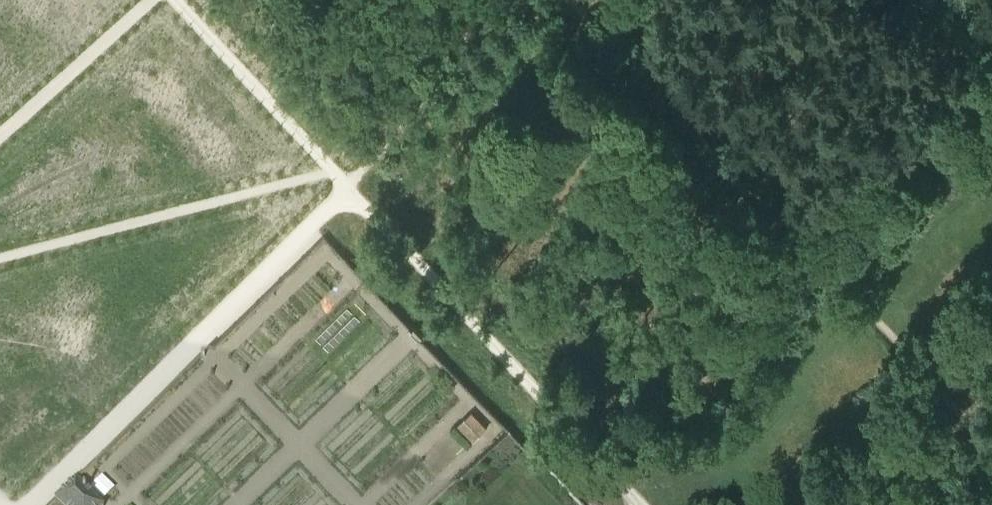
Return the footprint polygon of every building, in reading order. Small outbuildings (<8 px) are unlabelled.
[(470,412),(457,425),(472,440),(485,427),(470,412)] [(75,482),(52,504),(98,504),(75,482)]
